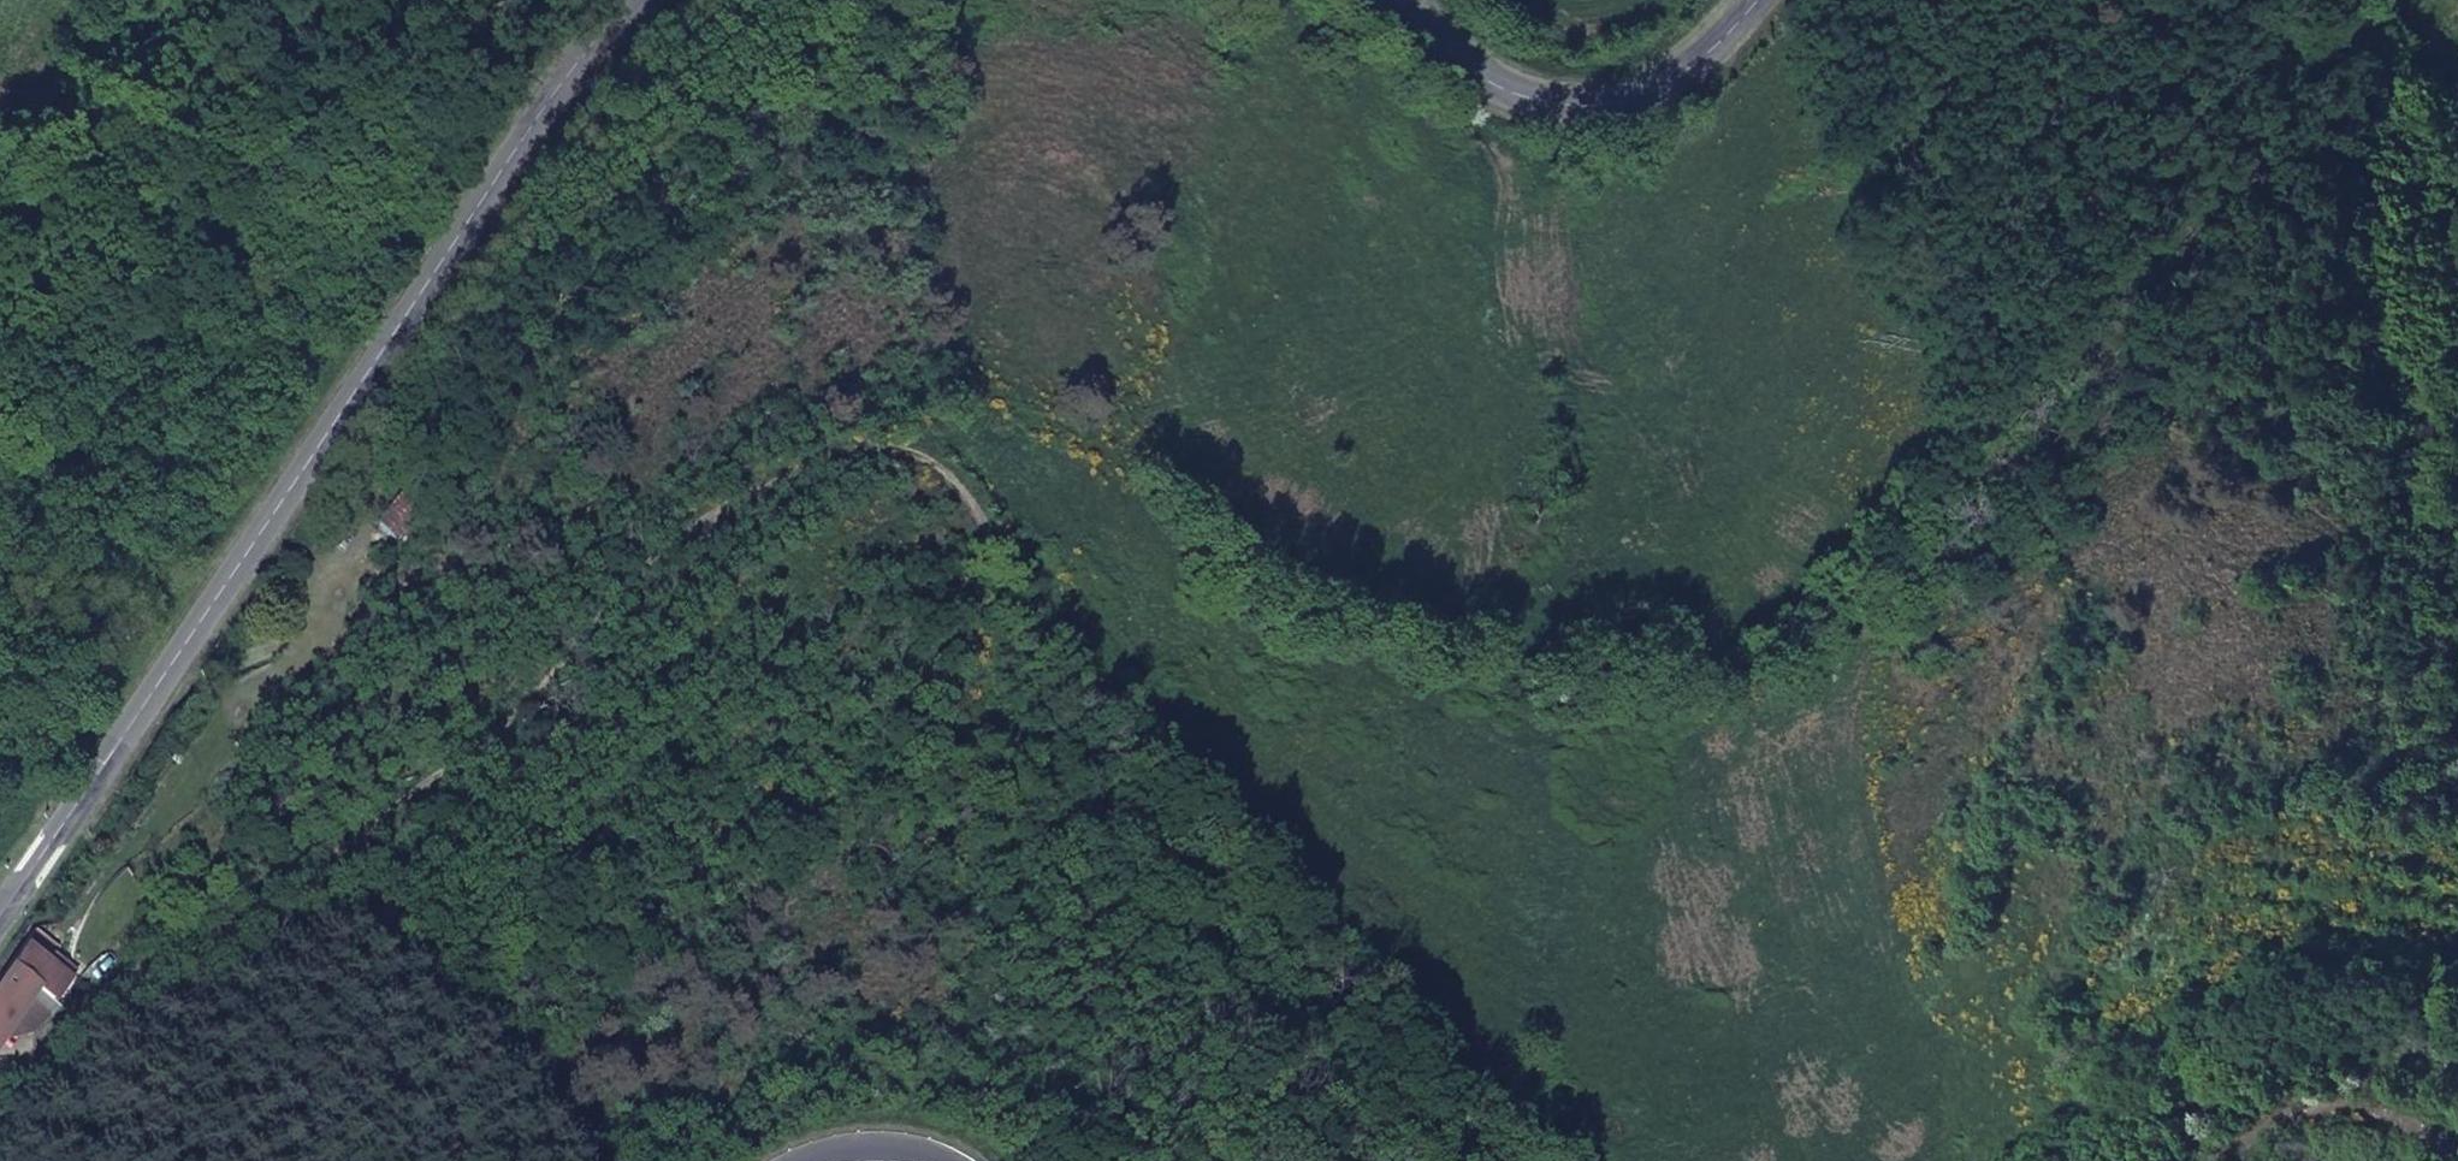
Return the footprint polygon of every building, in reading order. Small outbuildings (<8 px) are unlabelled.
[(55,939),(38,927),(23,945),(41,959),(47,949),(55,939)] [(53,1000),(77,969),(47,949),(41,959),(23,945),(0,981),(0,1036),(33,989),(53,1000)] [(38,1024),(53,1000),(33,989),(0,1036),(0,1037),(21,1036),(38,1024)]
